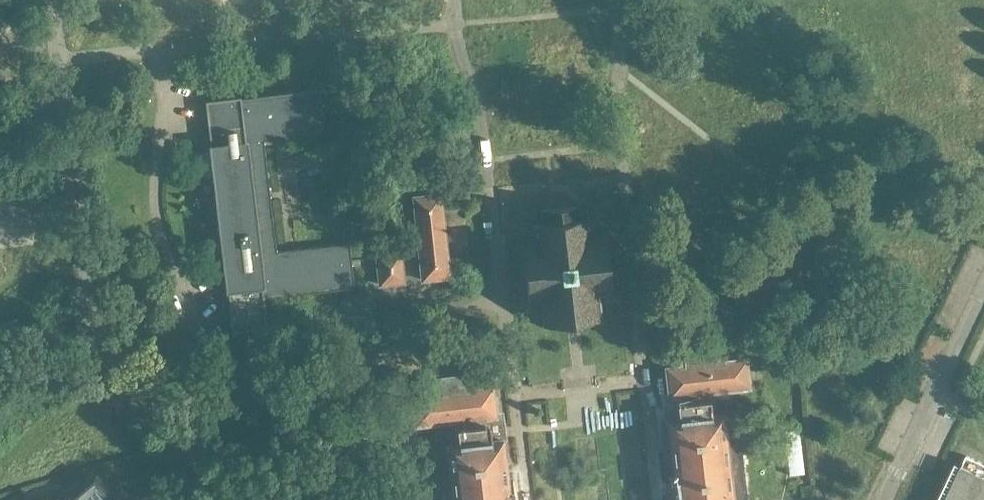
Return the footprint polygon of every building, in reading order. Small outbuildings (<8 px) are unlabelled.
[(210,174),(213,174),(219,229),(216,229),(219,253),(222,253),(232,331),(267,327),(263,298),(354,287),(349,243),(276,251),(263,140),(324,133),(319,89),(240,98),(240,97),(205,101),(211,150),(207,150),(210,174)] [(448,248),(445,246),(445,239),(446,237),(446,232),(444,231),(443,223),(445,221),(445,216),(442,215),(440,194),(415,197),(424,278),(448,276),(446,255),(448,253),(448,248)] [(543,300),(546,327),(575,324),(600,320),(597,294),(612,292),(605,234),(591,236),(589,219),(578,220),(577,206),(571,207),(543,210),(544,224),(534,225),(536,241),(521,243),(528,301),(543,300)] [(403,281),(400,252),(377,254),(380,283),(403,281)] [(667,370),(670,395),(665,396),(674,473),(671,474),(673,499),(677,498),(677,499),(732,499),(731,491),(745,489),(739,441),(725,442),(722,415),(712,416),(709,393),(748,389),(745,361),(722,363),(720,349),(685,353),(687,361),(682,362),(683,368),(667,370)] [(499,413),(494,413),(491,388),(476,390),(475,385),(471,386),(469,375),(435,379),(437,394),(414,397),(417,425),(456,421),(459,444),(449,445),(455,499),(509,499),(499,413)] [(973,458),(967,455),(963,463),(970,466),(973,458)] [(973,458),(970,466),(977,469),(981,462),(973,458)] [(977,469),(970,466),(963,463),(954,482),(983,496),(983,472),(977,469)] [(93,478),(69,499),(112,499),(93,478)] [(954,482),(945,499),(983,499),(983,496),(954,482)]
